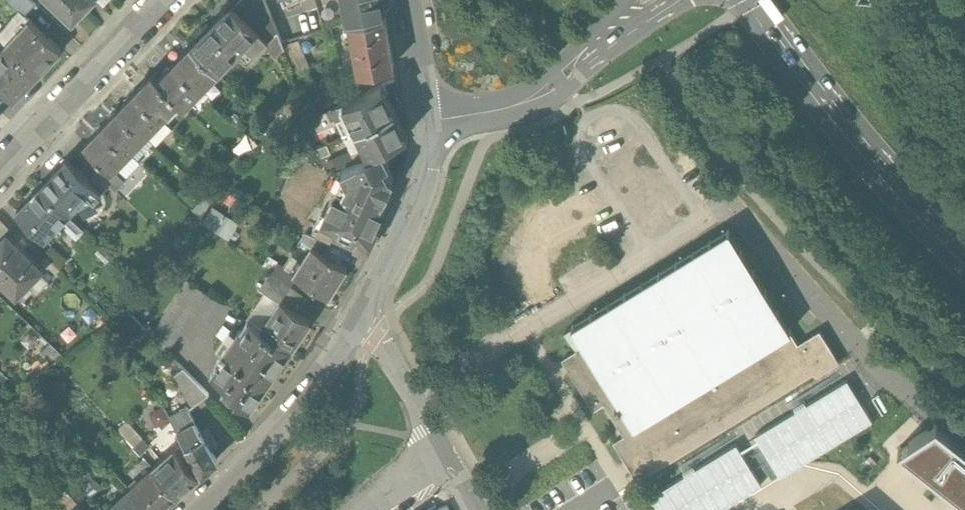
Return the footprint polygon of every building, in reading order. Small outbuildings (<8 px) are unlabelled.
[(72,20),(92,0),(51,0),(72,20)] [(233,7),(256,29),(256,30),(268,42),(278,32),(265,0),(240,0),(233,7)] [(293,8),(311,0),(290,0),(293,8)] [(349,22),(385,15),(382,0),(345,0),(349,22)] [(233,7),(231,5),(209,27),(236,53),(247,63),(268,42),(256,30),(256,29),(233,7)] [(385,15),(349,22),(358,72),(394,65),(385,15)] [(61,49),(29,19),(4,45),(36,76),(61,49)] [(192,46),(219,72),(236,53),(209,27),(192,46)] [(306,32),(282,42),(289,58),(311,50),(306,32)] [(4,45),(0,49),(0,87),(13,99),(36,76),(4,45)] [(219,72),(192,46),(175,63),(201,89),(219,72)] [(201,89),(175,63),(159,79),(158,80),(178,100),(178,101),(184,107),(201,89)] [(159,79),(154,74),(136,92),(162,117),(178,101),(178,100),(158,80),(159,79)] [(316,79),(300,86),(307,102),(323,95),(316,79)] [(382,84),(332,109),(338,121),(349,115),(356,128),(394,110),(382,84)] [(162,117),(136,92),(119,109),(145,134),(145,135),(156,146),(173,128),(162,117)] [(145,134),(119,109),(102,126),(128,152),(145,135),(145,134)] [(394,110),(356,128),(364,144),(352,150),(357,161),(381,148),(407,135),(394,110)] [(128,152),(102,126),(86,143),(112,169),(128,152)] [(304,130),(278,143),(288,162),(314,150),(304,130)] [(357,161),(340,170),(344,177),(339,188),(336,187),(325,212),(327,213),(320,229),(322,230),(332,234),(333,233),(356,243),(355,245),(366,250),(369,241),(375,239),(379,230),(377,225),(385,208),(390,197),(385,194),(393,177),(387,165),(389,164),(381,148),(357,161)] [(330,175),(298,159),(271,217),(306,233),(306,232),(318,238),(322,230),(320,229),(327,213),(325,212),(336,187),(339,188),(344,177),(340,170),(330,175)] [(80,172),(67,160),(42,186),(68,212),(72,208),(73,209),(92,199),(94,201),(102,193),(88,179),(89,178),(88,177),(81,170),(80,172)] [(110,185),(95,170),(88,177),(89,178),(88,179),(102,193),(110,185)] [(68,212),(42,186),(17,212),(44,237),(68,212)] [(211,204),(202,221),(228,236),(238,220),(211,204)] [(728,231),(564,331),(576,351),(561,360),(593,411),(603,404),(623,437),(612,443),(637,483),(813,375),(815,379),(838,364),(818,332),(798,345),(728,231)] [(318,238),(306,232),(306,233),(301,240),(314,248),(314,247),(325,254),(332,244),(318,238)] [(16,242),(13,245),(4,236),(0,241),(0,281),(12,293),(24,281),(27,285),(39,272),(35,269),(39,265),(16,242)] [(325,254),(314,247),(314,248),(305,262),(303,261),(295,274),(328,296),(346,268),(325,254)] [(187,279),(151,333),(169,351),(208,293),(187,279)] [(311,321),(282,301),(261,330),(291,350),(311,321)] [(249,322),(242,333),(240,331),(218,363),(220,364),(212,376),(226,385),(224,388),(238,398),(236,401),(250,410),(291,350),(261,330),(249,322)] [(210,394),(185,368),(173,376),(194,405),(210,394)] [(847,381),(756,437),(780,477),(872,422),(847,381)] [(217,460),(191,414),(174,423),(202,473),(217,460)] [(936,425),(898,450),(964,503),(964,447),(936,425)] [(142,437),(133,445),(145,458),(153,450),(142,437)] [(644,502),(649,509),(724,509),(761,487),(736,446),(644,502)] [(188,464),(173,448),(153,467),(158,472),(179,495),(197,478),(186,466),(188,464)] [(152,509),(162,509),(179,495),(158,472),(136,492),(152,509)] [(136,492),(116,509),(152,509),(136,492)] [(447,501),(429,509),(452,509),(447,501)]
